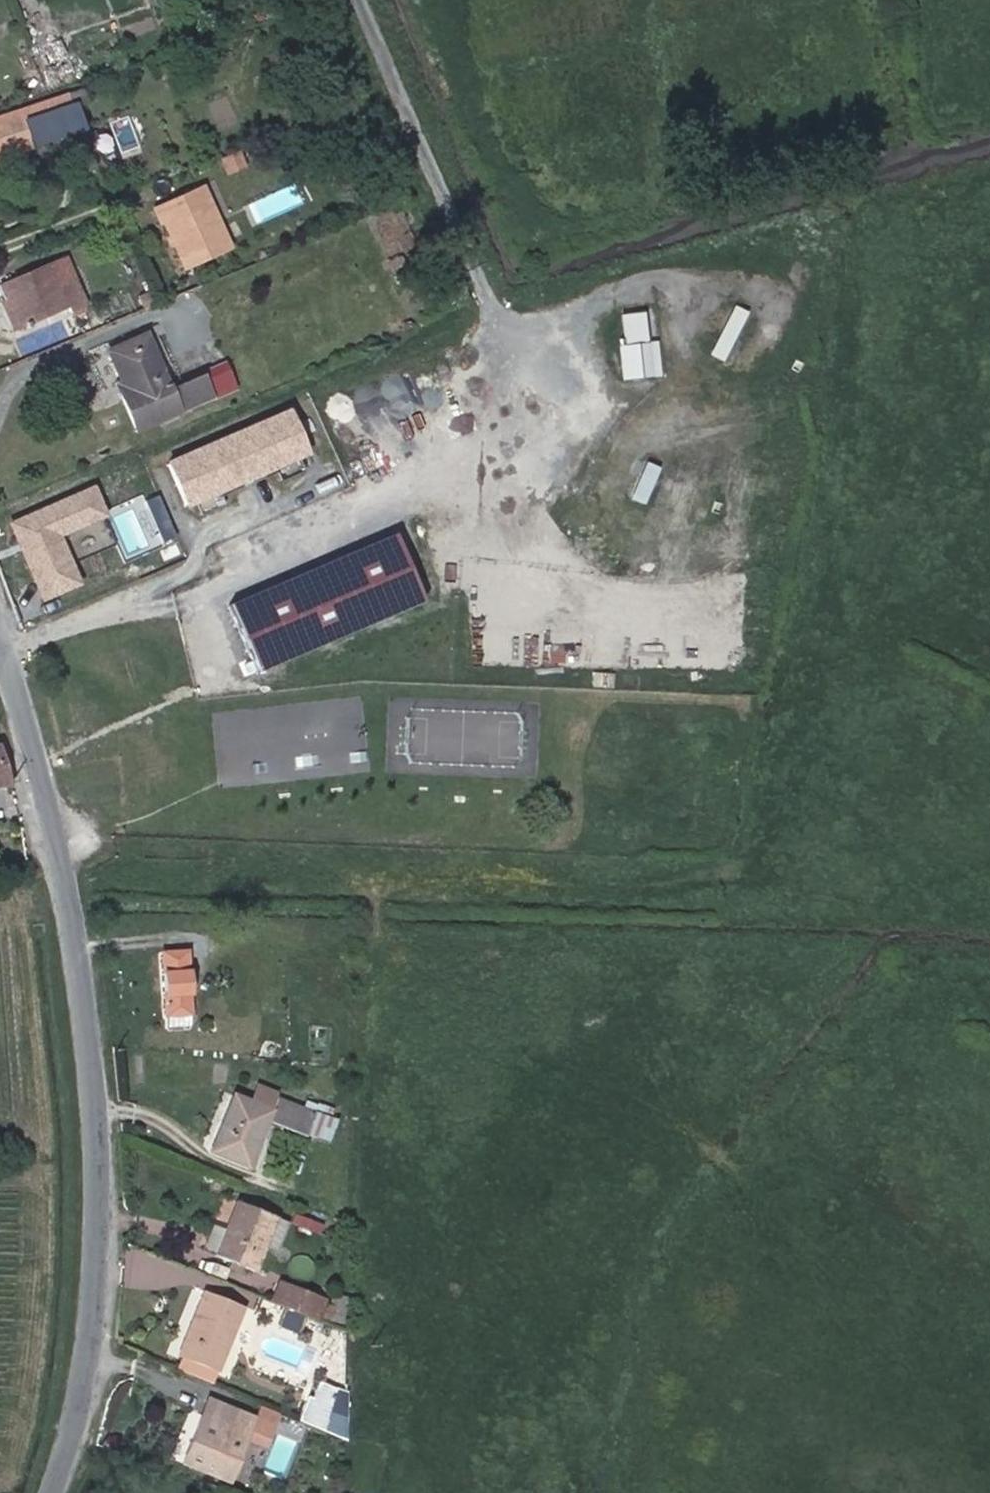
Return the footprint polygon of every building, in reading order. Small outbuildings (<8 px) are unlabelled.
[(76,129),(62,95),(0,122),(0,161),(76,129)] [(260,166),(253,150),(235,157),(242,174),(260,166)] [(197,274),(241,257),(215,192),(171,210),(197,274)] [(90,292),(74,298),(63,271),(13,292),(32,336),(97,308),(90,292)] [(725,360),(742,309),(726,304),(708,354),(725,360)] [(620,380),(648,377),(641,310),(613,313),(620,380)] [(129,391),(126,393),(145,440),(244,401),(230,365),(174,389),(156,344),(117,361),(129,391)] [(642,460),(625,498),(640,505),(657,467),(642,460)] [(11,783),(9,774),(0,746),(0,785),(11,783)] [(178,1029),(207,1029),(202,957),(175,957),(178,1029)] [(330,1120),(290,1105),(288,1112),(250,1098),(226,1156),(261,1171),(282,1128),(321,1142),(330,1120)] [(237,1262),(268,1274),(290,1220),(259,1207),(237,1262)] [(320,1235),(324,1224),(293,1213),(289,1224),(320,1235)] [(266,1302),(313,1320),(322,1298),(274,1280),(266,1302)] [(342,1325),(348,1297),(329,1293),(324,1321),(342,1325)] [(263,1314),(213,1294),(188,1358),(235,1379),(263,1314)] [(332,1404),(324,1404),(314,1427),(366,1448),(365,1401),(337,1390),(332,1404)] [(221,1405),(214,1423),(215,1424),(226,1429),(234,1411),(221,1405)] [(242,1488),(269,1425),(234,1411),(226,1429),(215,1424),(197,1469),(242,1488)] [(284,1419),(261,1473),(280,1481),(303,1427),(284,1419)]
